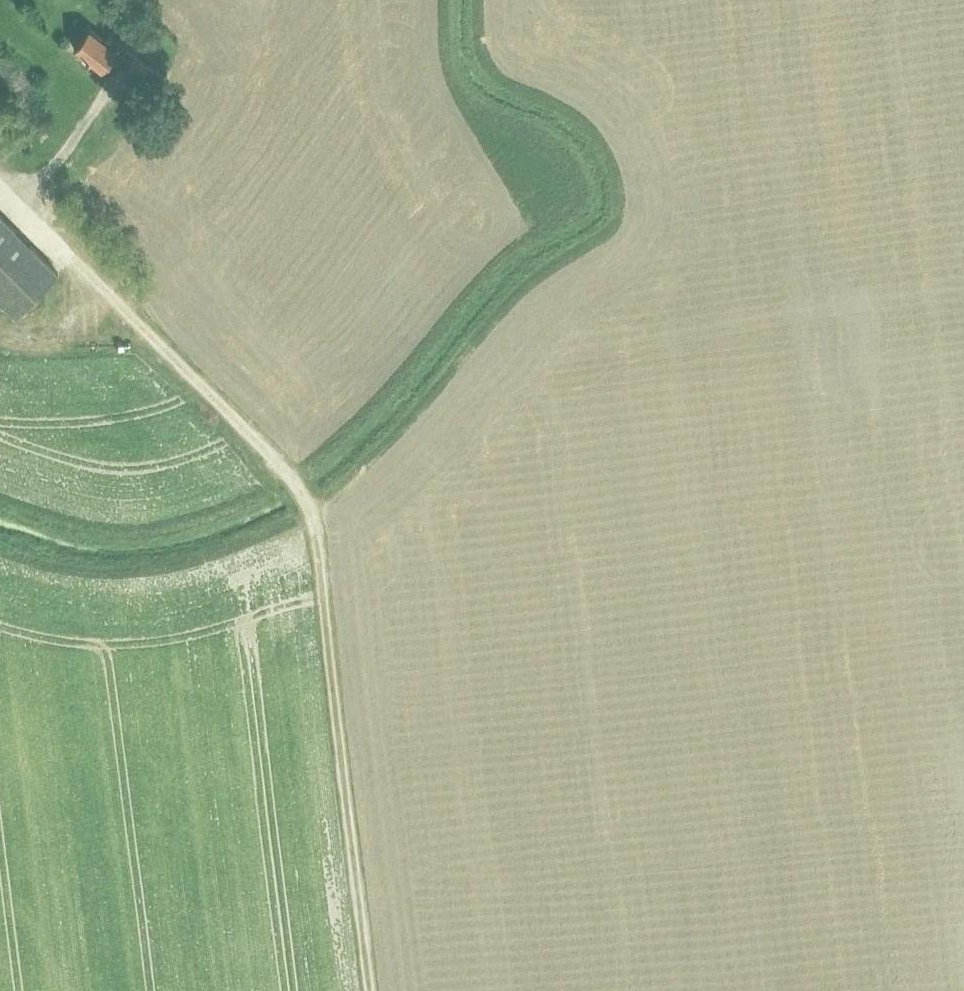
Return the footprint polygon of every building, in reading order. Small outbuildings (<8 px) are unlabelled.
[(127,64),(153,86),(161,77),(108,34),(104,38),(89,26),(82,34),(78,33),(72,41),(74,44),(72,46),(99,68),(109,56),(124,68),(127,64)] [(15,312),(56,269),(0,215),(0,298),(15,312)]
